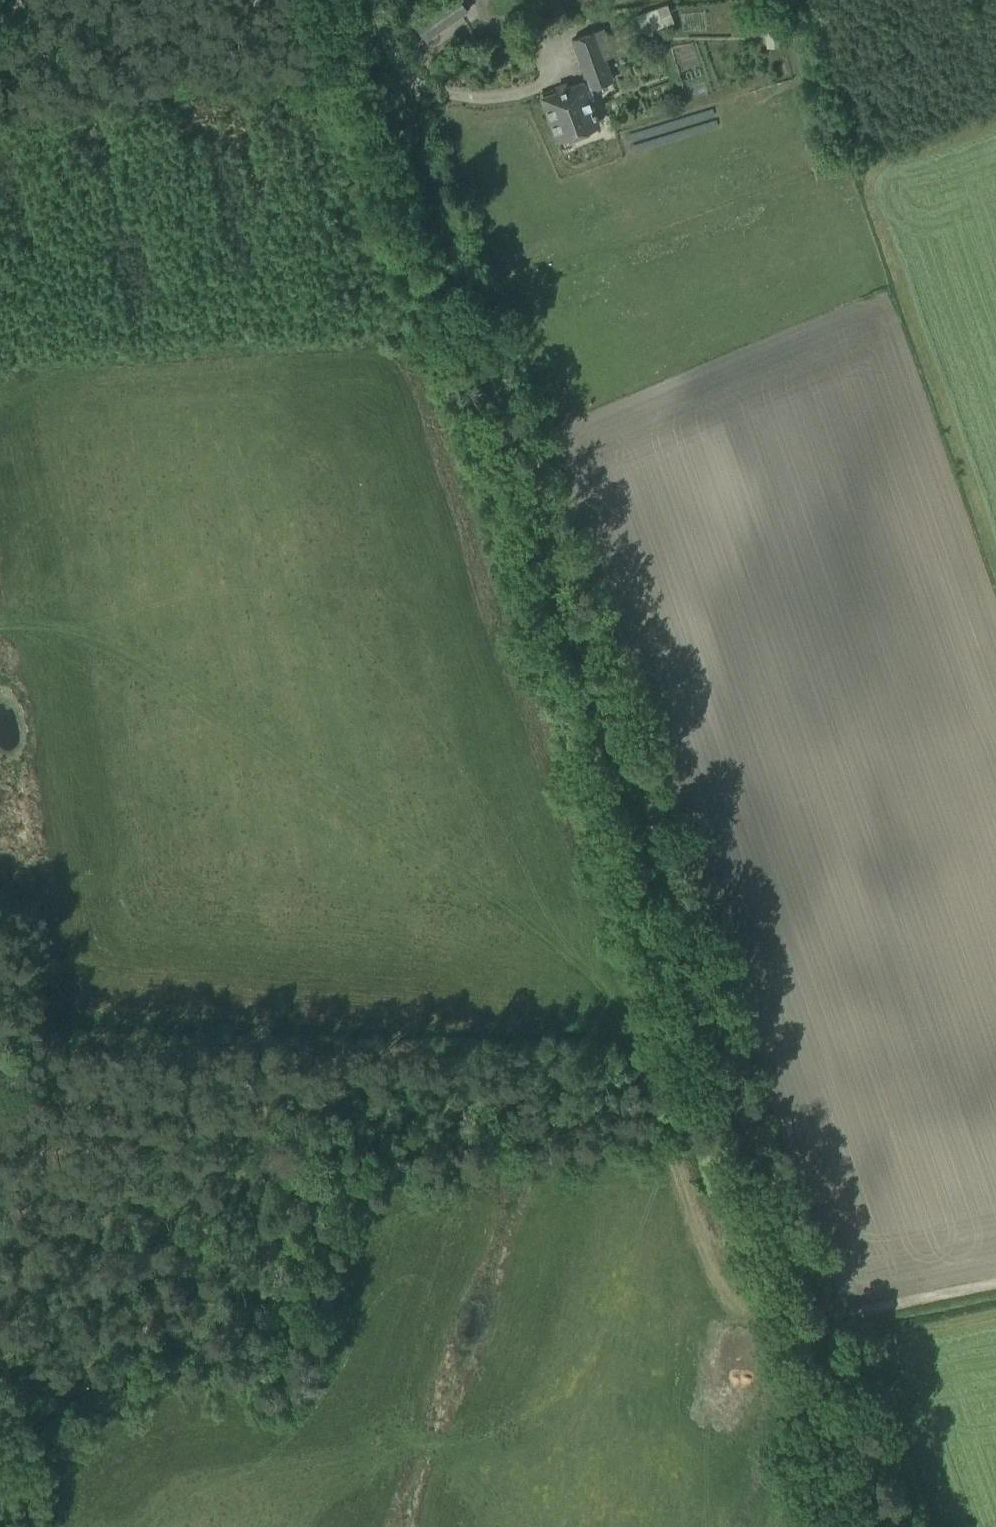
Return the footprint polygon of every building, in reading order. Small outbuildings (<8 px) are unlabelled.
[(642,31),(664,24),(658,5),(636,13),(642,31)] [(767,46),(780,45),(777,19),(765,20),(767,46)] [(584,89),(611,80),(595,34),(572,42),(586,84),(582,85),(542,98),(556,138),(596,124),(584,89)] [(840,150),(830,154),(834,165),(844,162),(840,150)]
